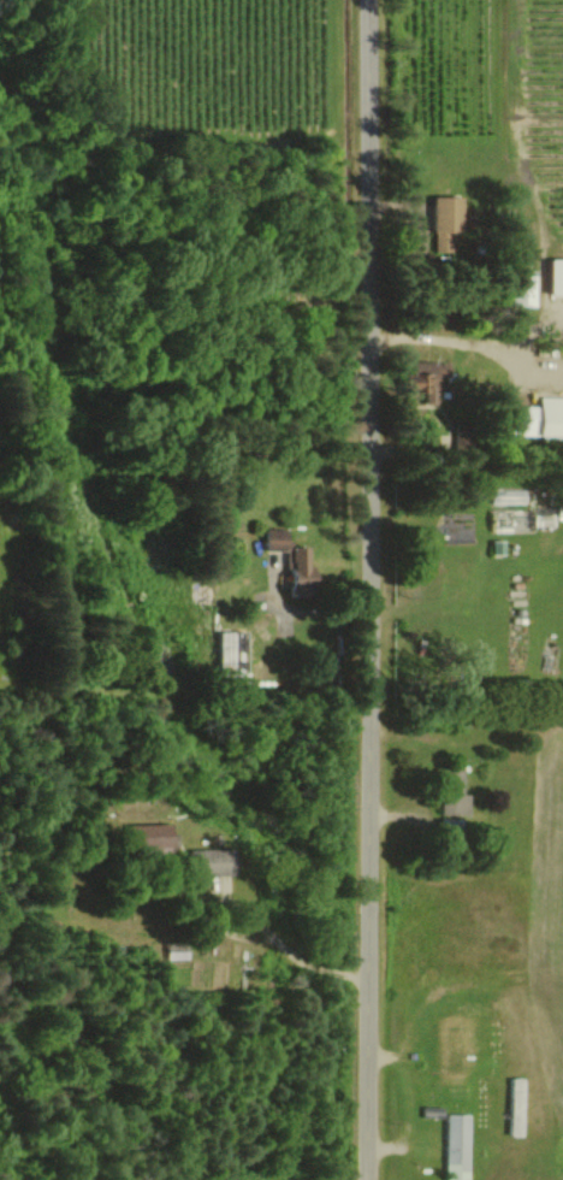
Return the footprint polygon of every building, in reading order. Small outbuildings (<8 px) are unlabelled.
[(434,251),(463,251),(464,197),(435,196),(434,251)] [(553,259),(553,294),(562,294),(562,259),(553,259)] [(536,305),(536,284),(514,285),(515,306),(536,305)] [(445,362),(413,360),(411,385),(424,386),(423,403),(443,404),(445,362)] [(543,396),(542,407),(527,406),(526,434),(562,436),(562,397),(543,396)] [(526,503),(525,489),(492,490),(493,503),(526,503)] [(290,529),(266,528),(265,550),(292,551),(291,596),(319,596),(320,565),(311,565),(311,547),(290,546),(290,529)] [(221,673),(249,674),(249,631),(222,631),(221,673)] [(470,794),(443,794),(443,814),(471,814),(470,794)] [(132,849),(175,848),(174,823),(131,825),(132,849)] [(237,848),(191,848),(192,875),(238,874),(237,848)] [(168,956),(189,956),(188,941),(168,941),(168,956)] [(448,1171),(471,1172),(472,1115),(450,1114),(448,1171)]
